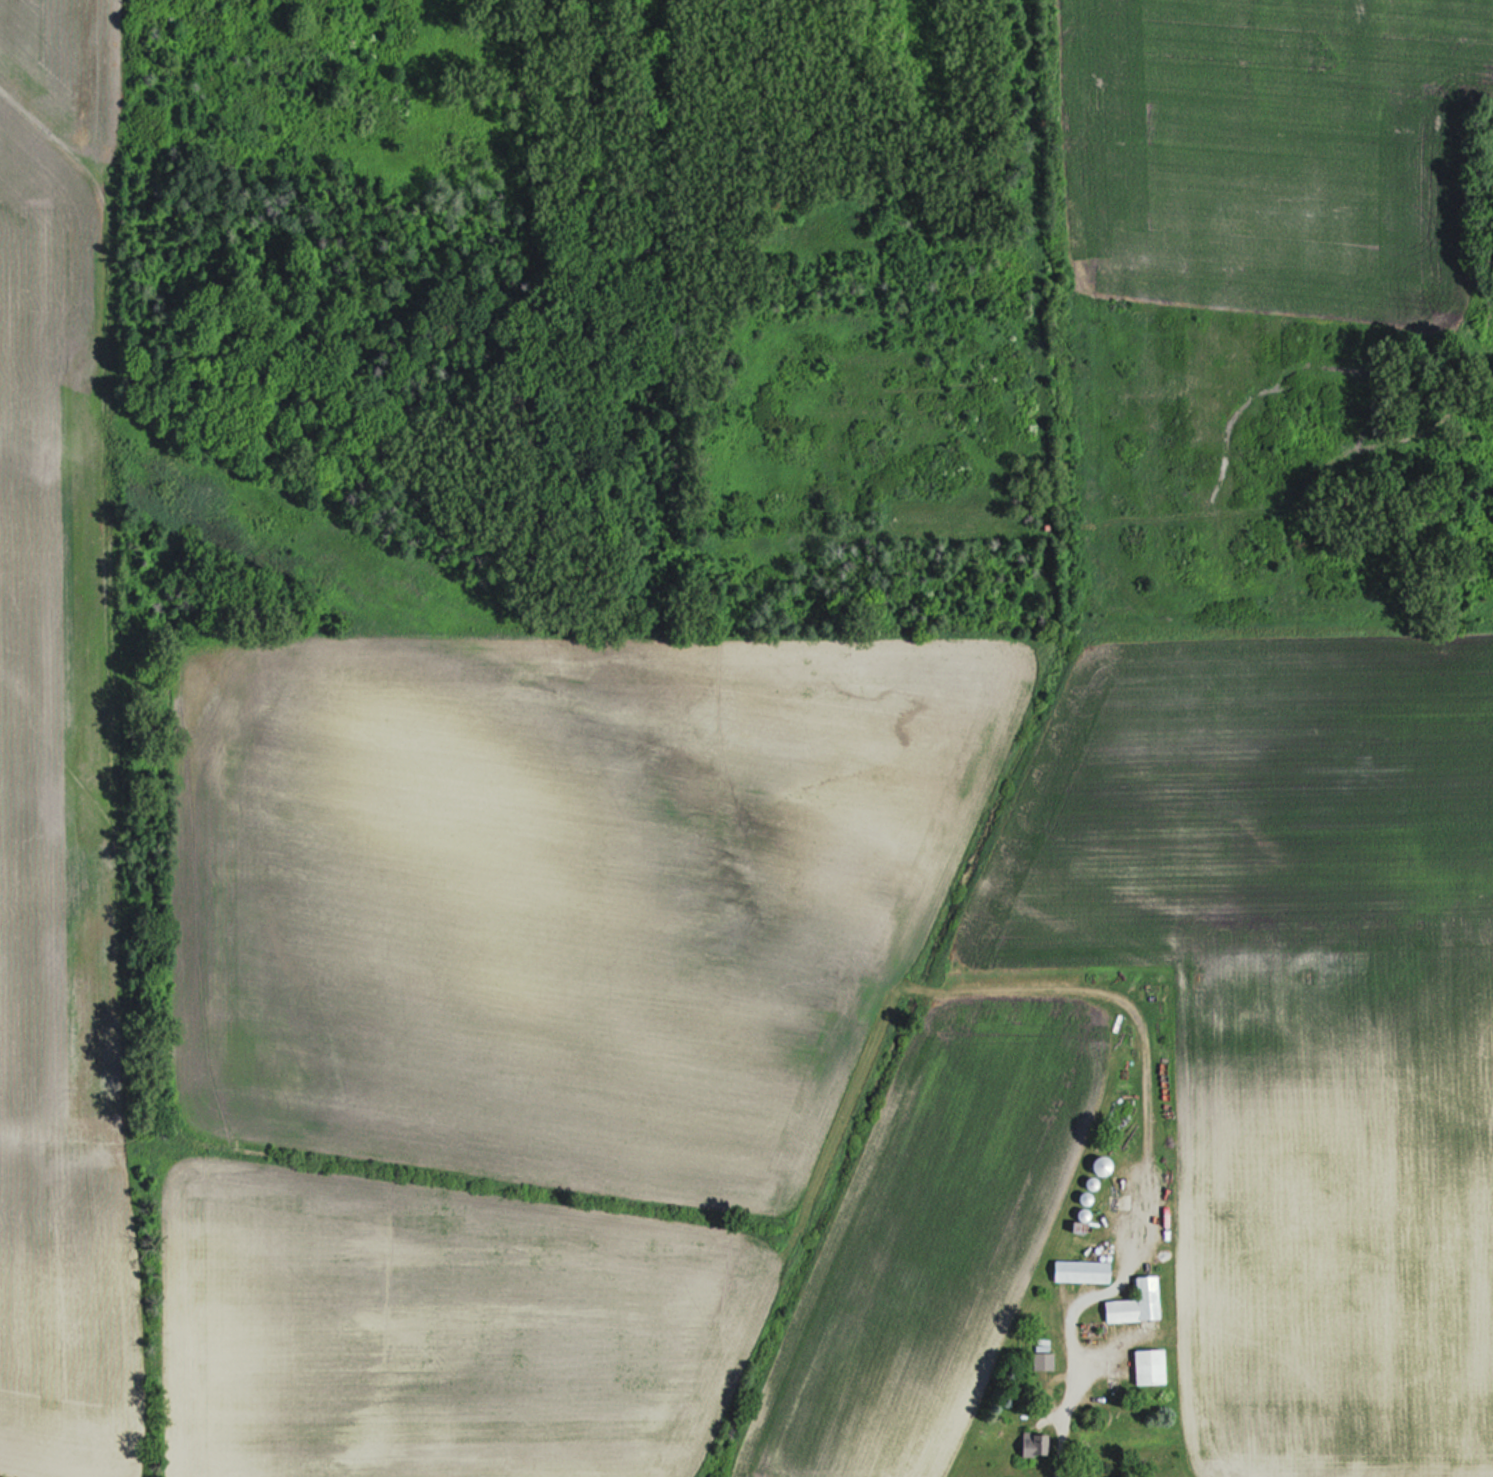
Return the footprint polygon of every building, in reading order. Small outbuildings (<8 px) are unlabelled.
[(1113,1283),(1113,1261),(1056,1261),(1056,1282),(1113,1283)] [(1139,1277),(1140,1299),(1107,1300),(1108,1322),(1163,1320),(1161,1276),(1139,1277)] [(1169,1349),(1136,1349),(1136,1384),(1169,1384),(1169,1349)]
